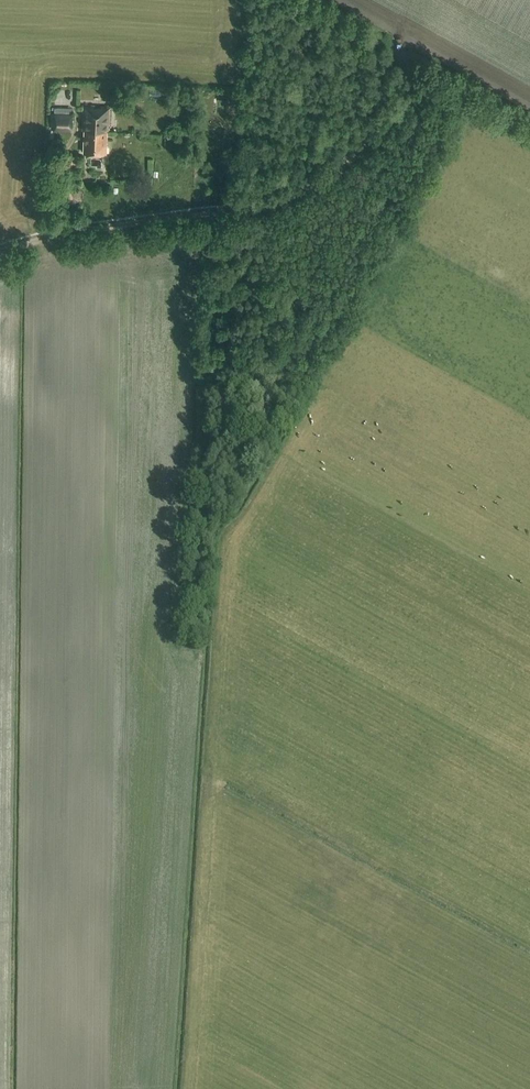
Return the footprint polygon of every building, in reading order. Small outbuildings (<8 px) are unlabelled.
[(192,92),(182,96),(186,105),(196,101),(192,92)] [(84,131),(84,136),(83,153),(106,153),(107,132),(109,132),(109,131),(111,108),(83,106),(82,131),(84,131)] [(72,131),(73,115),(72,115),(72,109),(55,109),(54,131),(72,131)] [(77,155),(65,163),(68,168),(80,161),(77,155)]
